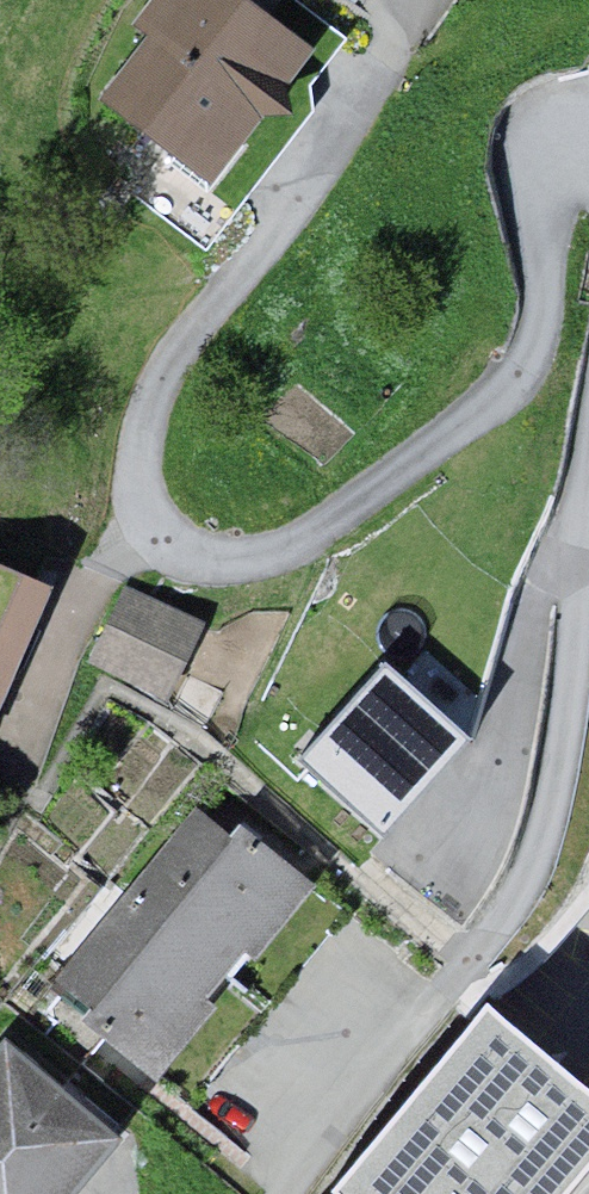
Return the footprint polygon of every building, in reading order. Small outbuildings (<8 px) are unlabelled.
[(276,0),(180,0),(118,90),(229,167),(323,32),(276,0)] [(56,589),(28,578),(0,647),(0,728),(56,589)] [(124,588),(89,659),(167,699),(207,628),(124,588)] [(461,738),(365,659),(289,751),(385,830),(461,738)] [(309,874),(201,785),(49,967),(156,1057),(309,874)] [(489,1001),(331,1193),(573,1193),(588,1175),(588,1095),(489,1001)] [(119,1129),(0,1022),(0,1193),(61,1193),(119,1129)]
